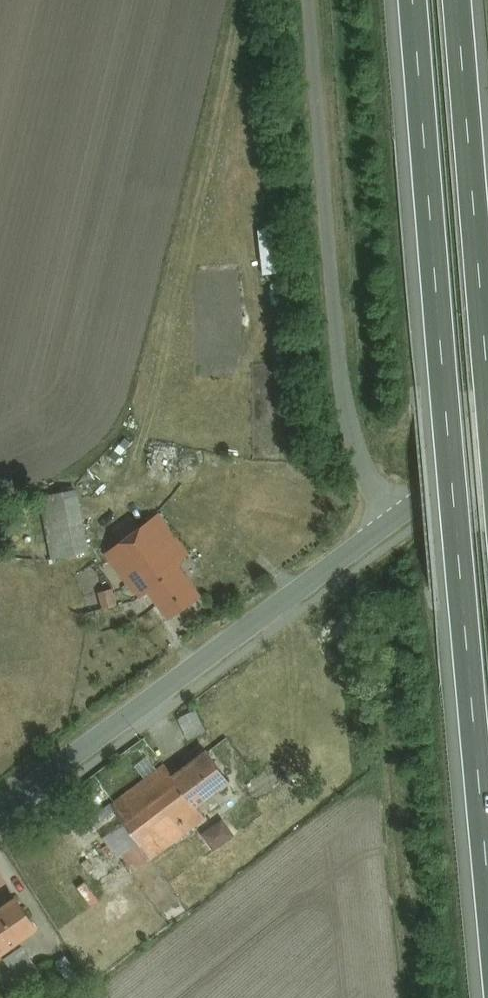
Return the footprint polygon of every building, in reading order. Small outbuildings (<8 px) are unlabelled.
[(89,552),(80,489),(43,494),(52,557),(89,552)] [(156,516),(106,552),(139,598),(150,591),(168,617),(202,593),(180,562),(186,558),(156,516)] [(104,608),(120,604),(115,587),(100,591),(104,608)] [(180,718),(190,739),(207,731),(196,709),(180,718)] [(169,754),(109,796),(149,852),(246,784),(223,751),(185,777),(169,754)] [(229,823),(206,827),(211,852),(234,848),(229,823)] [(57,917),(30,882),(0,904),(0,960),(57,917)] [(21,977),(37,966),(22,946),(6,957),(21,977)]
